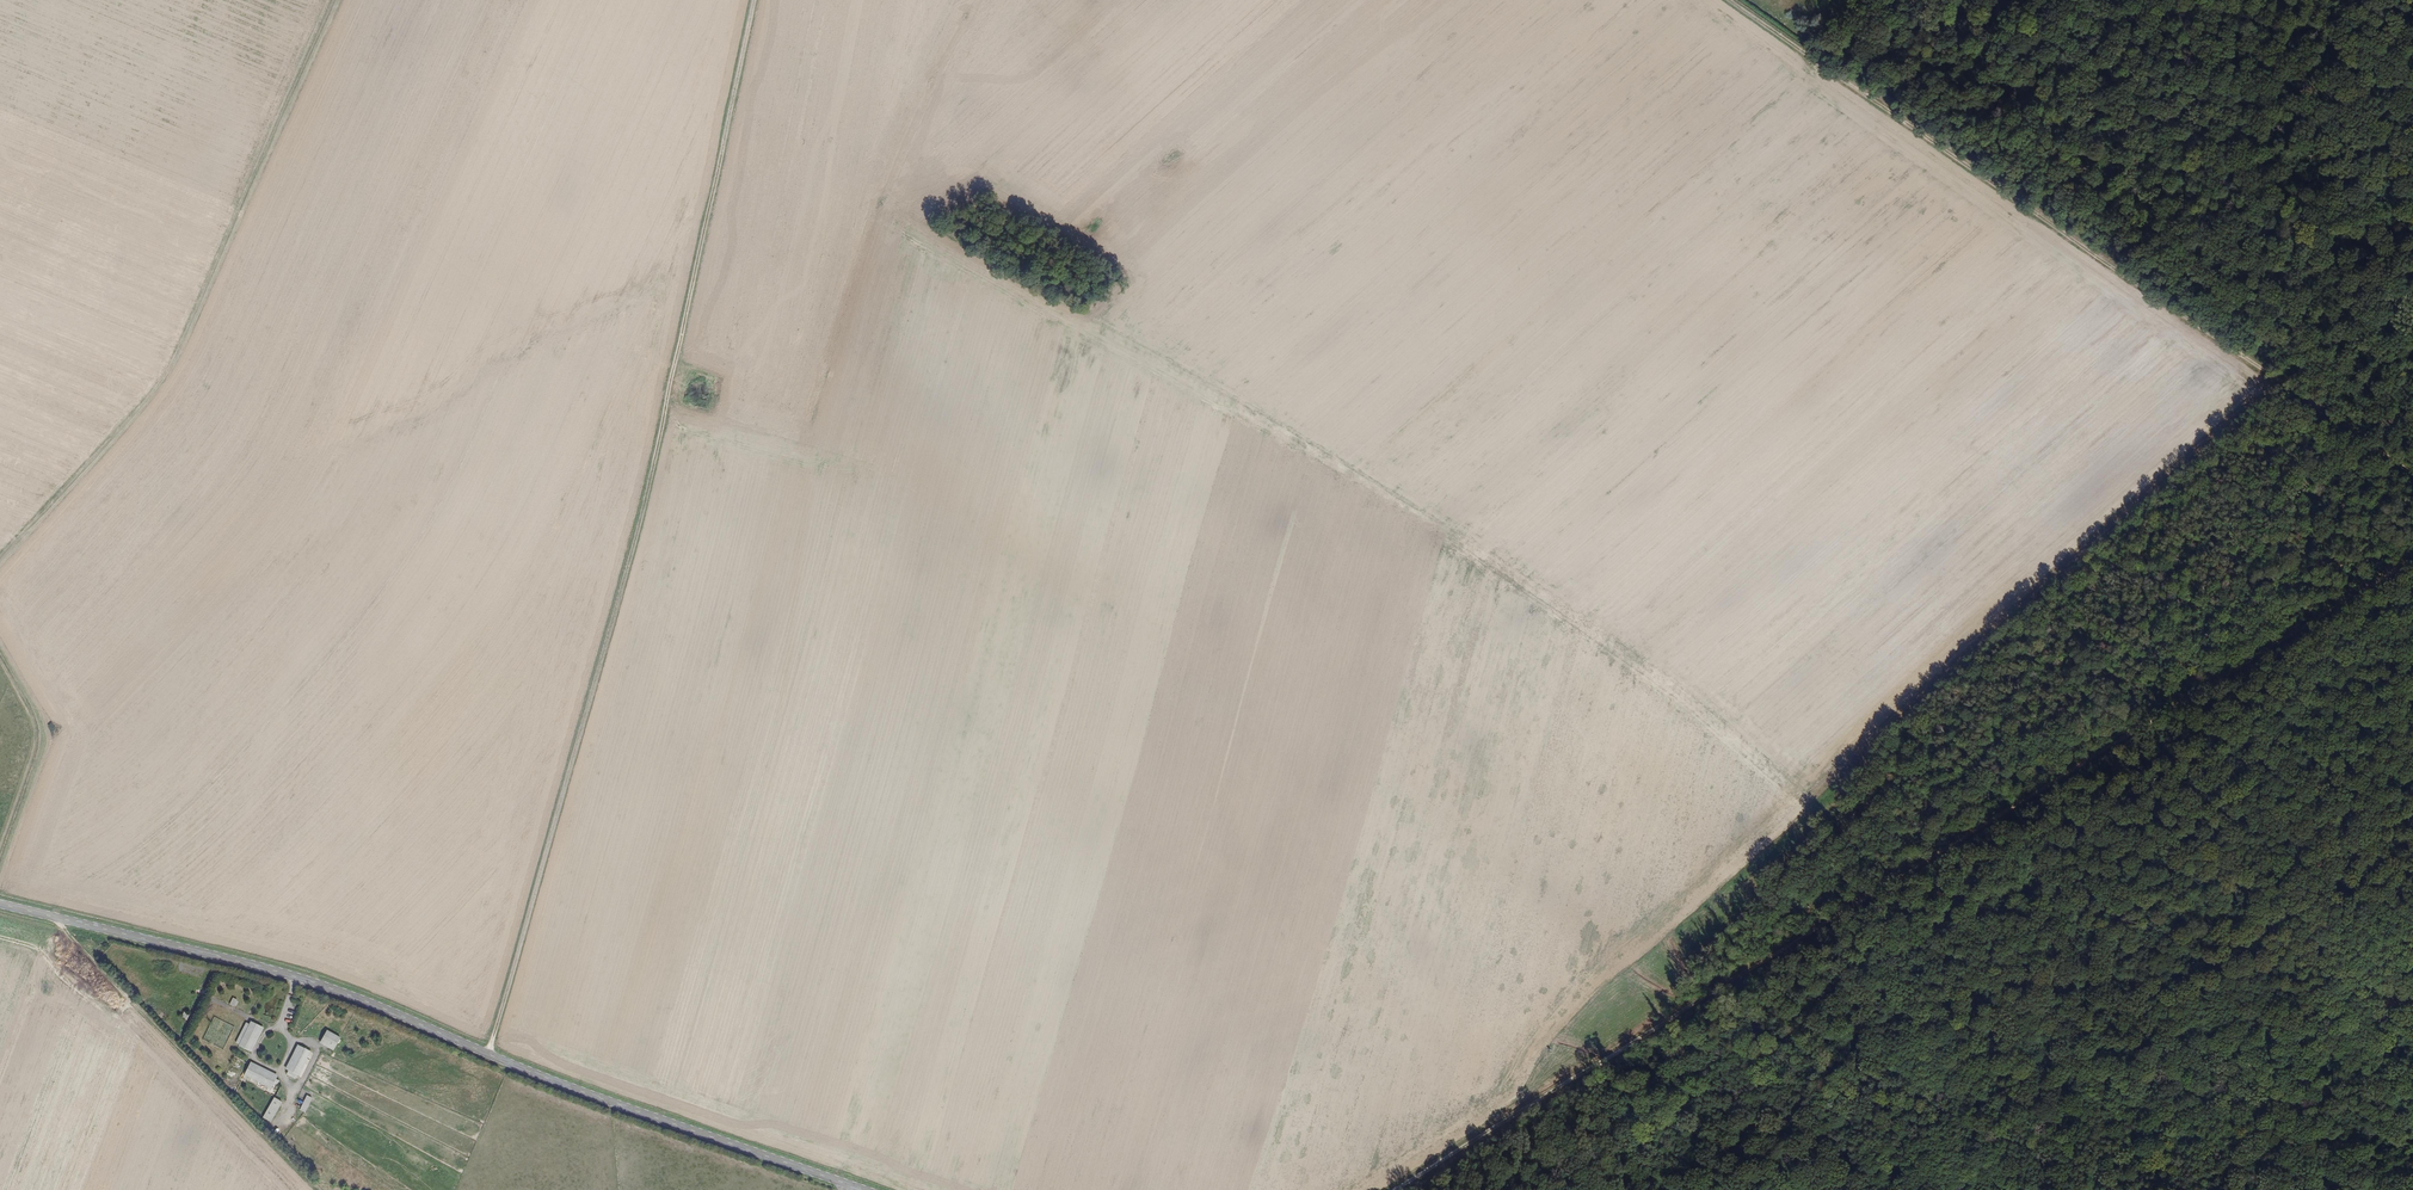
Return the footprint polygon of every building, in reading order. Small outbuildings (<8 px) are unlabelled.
[(181,1018),(188,1020),(190,1014),(183,1012),(181,1018)] [(239,1045),(238,1047),(251,1053),(264,1028),(250,1021),(249,1025),(245,1023),(236,1043),(239,1045)] [(206,1033),(203,1040),(225,1048),(233,1026),(225,1023),(223,1031),(224,1031),(221,1039),(214,1036),(206,1033)] [(341,1038),(326,1030),(319,1044),(334,1052),(341,1038)] [(287,1070),(285,1074),(293,1077),(295,1074),(301,1077),(313,1052),(298,1044),(286,1069),(287,1070)] [(250,1063),(244,1075),(271,1090),(277,1075),(250,1063)] [(307,1094),(299,1110),(307,1114),(315,1098),(307,1094)] [(282,1102),(274,1097),(264,1117),(272,1122),(282,1102)]
